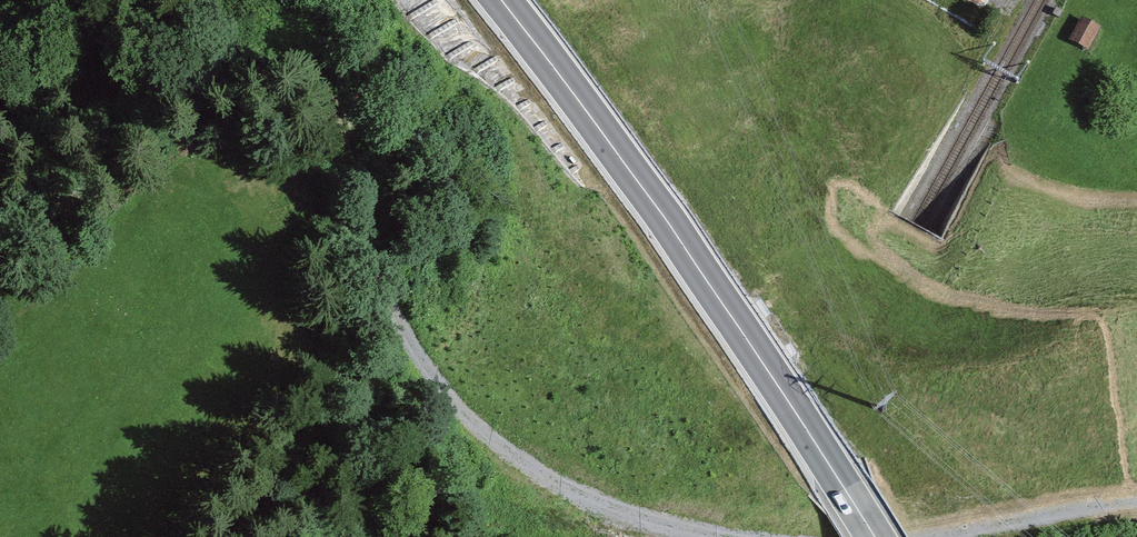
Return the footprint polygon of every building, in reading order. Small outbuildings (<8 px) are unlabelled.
[(1102,28),(1083,18),(1070,40),(1088,51),(1102,28)]
